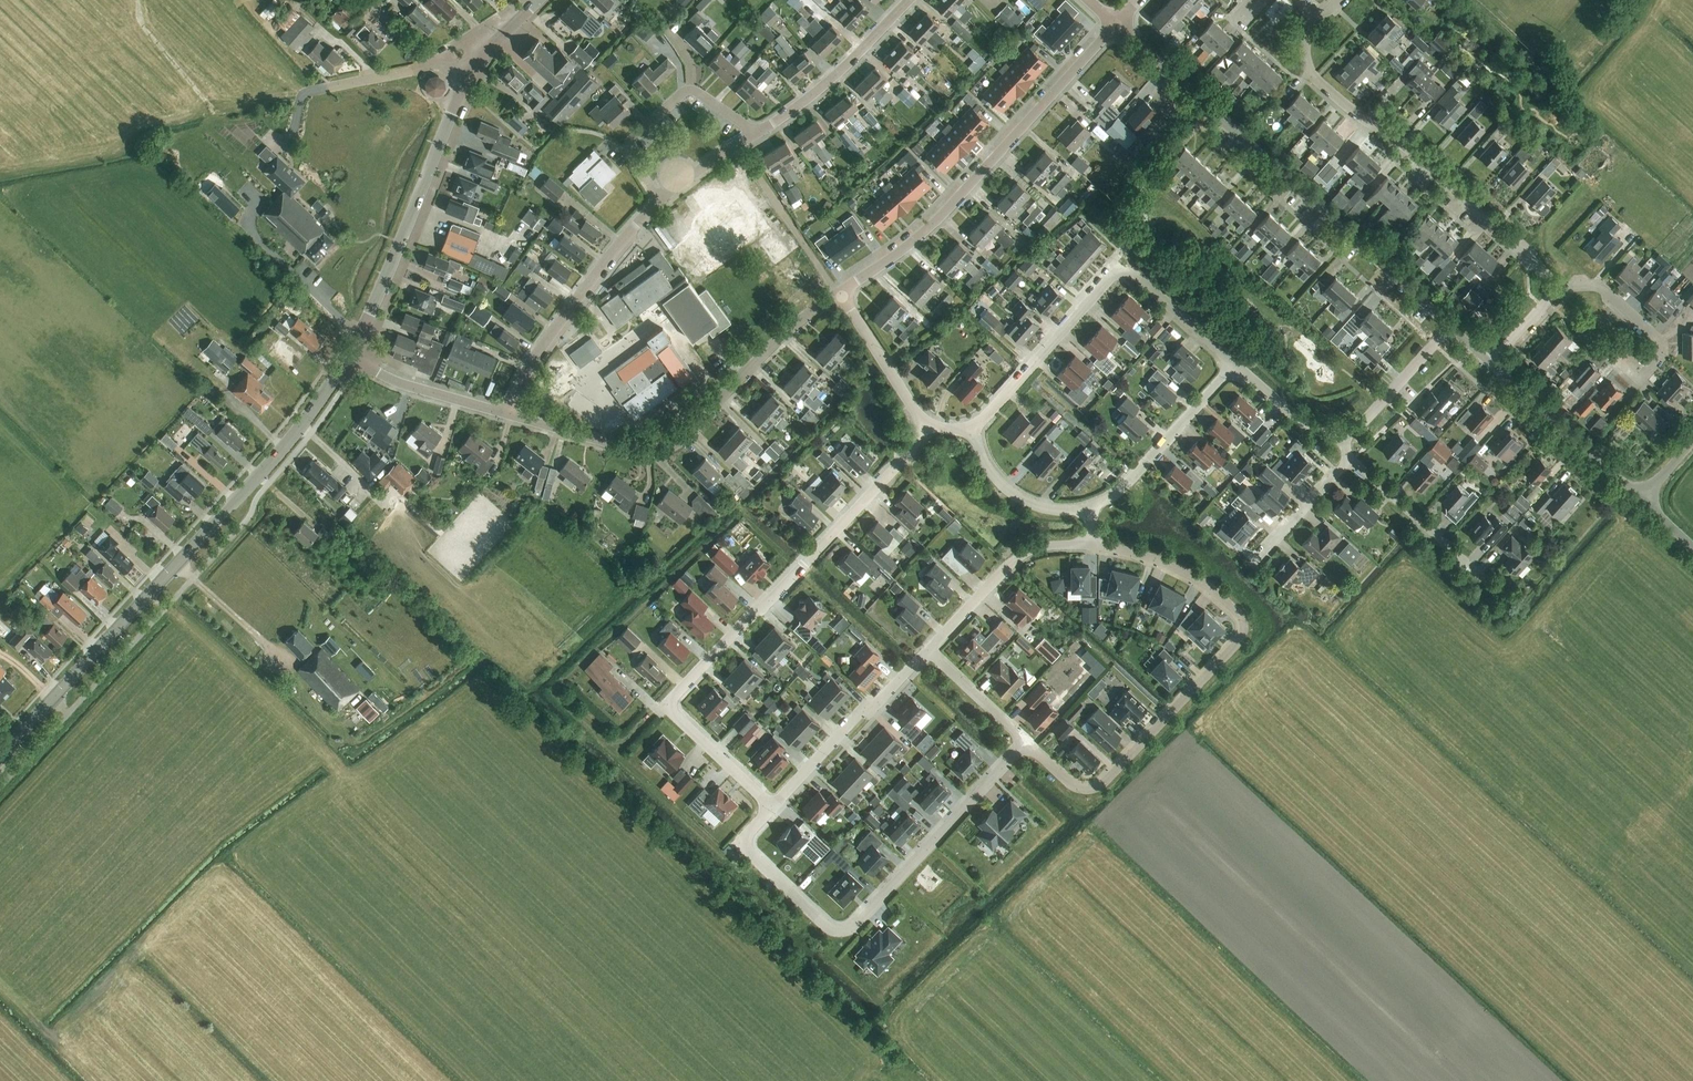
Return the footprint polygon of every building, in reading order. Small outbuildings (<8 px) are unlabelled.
[(279,7),(273,0),(272,0),(260,11),(267,18),(279,7)] [(330,7),(322,0),(313,8),(321,16),(330,7)] [(413,0),(398,0),(405,7),(405,6),(410,11),(406,16),(412,22),(414,20),(427,33),(437,23),(413,0)] [(425,3),(436,13),(438,11),(447,20),(456,10),(446,1),(447,0),(425,0),(425,3)] [(482,0),(464,0),(474,10),(483,1),(482,0)] [(604,11),(609,6),(613,11),(621,2),(619,0),(592,0),(604,11)] [(690,0),(678,0),(676,2),(683,8),(690,0)] [(860,20),(869,10),(859,0),(849,0),(853,3),(848,8),(860,20)] [(968,20),(956,8),(948,0),(940,0),(935,6),(947,17),(952,12),(964,24),(968,20)] [(968,20),(973,15),(967,9),(966,9),(960,4),(963,0),(948,0),(956,8),(968,20)] [(1047,0),(1027,0),(1038,10),(1047,0)] [(1056,8),(1058,11),(1051,18),(1070,36),(1081,24),(1073,17),(1078,12),(1066,0),(1064,0),(1056,8)] [(1184,13),(1170,0),(1169,0),(1161,9),(1181,28),(1185,24),(1179,18),(1184,13)] [(1199,9),(1189,0),(1170,0),(1184,13),(1189,8),(1195,13),(1199,9)] [(1199,9),(1202,5),(1197,0),(1189,0),(1199,9)] [(1414,9),(1422,0),(1405,0),(1414,9)] [(850,30),(860,20),(848,8),(839,1),(830,11),(850,30)] [(344,28),(349,23),(345,20),(353,11),(344,3),(331,16),(344,28)] [(586,16),(573,3),(560,16),(574,29),(578,26),(590,37),(593,34),(595,36),(597,35),(602,30),(602,28),(600,26),(602,25),(589,13),(586,16)] [(759,14),(770,25),(781,15),(770,4),(759,14)] [(297,52),(313,36),(308,31),(313,27),(291,5),(275,21),(286,31),(281,36),(297,52)] [(1177,32),(1181,28),(1161,9),(1152,19),(1166,32),(1171,27),(1177,32)] [(706,34),(698,26),(704,19),(696,11),(684,24),(691,31),(685,37),(684,39),(695,49),(697,48),(703,53),(719,36),(711,29),(706,34)] [(1011,33),(1017,26),(1000,11),(994,17),(1011,33)] [(918,23),(930,35),(939,25),(927,14),(918,23)] [(1400,27),(1387,15),(1377,25),(1397,44),(1401,39),(1399,38),(1405,32),(1400,27)] [(810,23),(816,29),(821,35),(833,47),(844,37),(832,25),(826,31),(814,18),(810,23)] [(1059,48),(1070,36),(1051,18),(1044,26),(1041,24),(1033,33),(1046,46),(1051,41),(1059,48)] [(623,35),(628,30),(616,19),(611,24),(621,34),(621,33),(623,35)] [(972,36),(956,20),(951,25),(967,41),(972,36)] [(1028,34),(1034,28),(1027,21),(1021,28),(1028,34)] [(1204,50),(1223,30),(1213,21),(1200,35),(1205,41),(1200,46),(1204,50)] [(644,42),(653,32),(643,22),(634,32),(644,42)] [(372,30),(365,23),(354,34),(361,41),(374,54),(385,42),(372,29),(372,30)] [(811,34),(816,29),(810,23),(805,27),(811,34)] [(936,40),(930,35),(918,23),(909,33),(921,44),(926,39),(932,45),(938,51),(943,46),(936,40)] [(1394,48),(1397,44),(1377,25),(1368,35),(1381,48),(1387,41),(1394,48)] [(1223,30),(1204,50),(1208,54),(1214,48),(1219,53),(1233,39),(1223,30)] [(1422,52),(1428,45),(1415,33),(1409,40),(1420,49),(1412,57),(1415,60),(1422,52)] [(1442,55),(1451,46),(1438,33),(1429,43),(1442,55)] [(793,61),(804,74),(815,65),(804,51),(799,56),(780,34),(774,38),(778,43),(782,48),(793,61)] [(823,57),(833,47),(821,35),(811,45),(823,57)] [(936,40),(943,46),(947,42),(940,36),(936,40)] [(1179,43),(1172,37),(1167,42),(1178,52),(1188,40),(1184,37),(1179,43)] [(550,51),(538,40),(523,56),(555,85),(549,92),(555,97),(544,109),(561,124),(598,83),(556,44),(550,51)] [(736,55),(745,44),(741,40),(731,51),(736,55)] [(1012,40),(1008,45),(1013,49),(1017,45),(1012,40)] [(892,50),(904,62),(910,67),(917,73),(920,77),(925,72),(908,57),(913,52),(901,41),(892,50)] [(1229,56),(1235,61),(1223,74),(1227,78),(1234,71),(1252,50),(1242,41),(1229,56)] [(329,52),(318,42),(308,53),(319,64),(321,62),(332,73),(345,59),(333,48),(329,52)] [(599,51),(589,43),(583,49),(578,44),(570,54),(584,67),(588,71),(596,63),(592,59),(593,58),(599,51)] [(804,74),(782,48),(778,43),(773,47),(788,64),(782,70),(793,83),(804,74)] [(1018,60),(1035,76),(1046,64),(1034,52),(1038,47),(1034,43),(1018,60)] [(745,44),(736,55),(740,59),(749,48),(745,44)] [(1354,56),(1378,78),(1382,74),(1373,66),(1378,60),(1364,46),(1354,56)] [(974,58),(967,66),(975,73),(987,59),(972,47),(967,53),(974,58)] [(895,71),(904,62),(892,50),(883,60),(895,71)] [(1248,74),(1262,59),(1252,50),(1225,80),(1230,84),(1238,75),(1238,74),(1243,69),(1248,74)] [(733,58),(729,54),(726,57),(720,52),(709,64),(718,73),(730,61),(733,58)] [(1374,83),(1378,78),(1354,56),(1345,66),(1359,80),(1365,74),(1374,83)] [(1401,74),(1407,68),(1394,56),(1389,62),(1401,74)] [(653,71),(649,67),(633,82),(646,96),(657,86),(656,85),(674,68),(675,67),(667,58),(653,71)] [(775,70),(780,66),(774,59),(769,63),(775,70)] [(1253,88),(1271,68),(1262,59),(1248,74),(1254,79),(1249,84),(1253,88)] [(1023,87),(1035,76),(1018,60),(1011,68),(1006,63),(1002,66),(1023,87)] [(1415,92),(1429,78),(1433,72),(1429,68),(1418,60),(1405,74),(1410,79),(1406,84),(1415,92)] [(730,61),(718,73),(728,82),(739,70),(730,61)] [(1449,77),(1455,71),(1446,63),(1440,69),(1449,77)] [(528,81),(512,66),(501,78),(517,94),(523,88),(534,98),(529,103),(537,111),(549,97),(529,79),(528,81)] [(746,99),(773,71),(768,66),(759,76),(752,83),(748,78),(736,90),(746,99)] [(1002,66),(998,70),(1004,75),(996,83),(1012,98),(1023,87),(1002,66)] [(1354,85),(1359,80),(1345,66),(1336,76),(1359,98),(1363,94),(1354,85)] [(887,101),(892,97),(887,91),(881,85),(887,80),(875,67),(865,77),(877,90),(887,101)] [(917,73),(910,67),(906,72),(912,78),(917,73)] [(1271,68),(1253,88),(1257,92),(1262,86),(1268,91),(1281,77),(1271,68)] [(769,83),(777,74),(773,71),(746,99),(756,108),(767,96),(761,91),(769,83)] [(423,81),(422,86),(424,91),(427,95),(431,98),(436,98),(441,97),(445,94),(448,89),(448,84),(447,79),(444,75),(439,73),(434,72),(429,74),(425,77),(423,81)] [(1100,112),(1094,118),(1105,128),(1110,122),(1120,112),(1110,103),(1119,93),(1123,97),(1130,90),(1126,86),(1121,81),(1116,76),(1105,88),(1104,87),(1095,97),(1104,105),(1099,112),(1100,112)] [(865,77),(855,87),(867,100),(877,90),(865,77)] [(1429,78),(1415,92),(1425,101),(1429,96),(1434,101),(1445,89),(1440,84),(1438,86),(1429,78)] [(984,104),(989,99),(1001,110),(1012,98),(996,83),(980,100),(984,104)] [(630,111),(623,103),(628,98),(615,84),(609,89),(615,96),(600,109),(597,105),(590,112),(601,124),(607,119),(613,126),(630,111)] [(1448,128),(1466,108),(1457,100),(1461,95),(1452,86),(1437,103),(1442,108),(1435,116),(1448,128)] [(910,108),(917,100),(903,88),(896,95),(910,108)] [(928,108),(934,102),(924,93),(919,100),(928,108)] [(1291,123),(1310,102),(1299,93),(1286,108),(1292,113),(1287,119),(1291,123)] [(836,104),(857,130),(862,126),(851,113),(858,108),(847,95),(836,104)] [(1237,100),(1232,95),(1228,100),(1233,105),(1237,100)] [(1475,119),(1487,106),(1480,100),(1469,113),(1475,119)] [(1141,131),(1157,113),(1145,102),(1128,120),(1141,131)] [(1310,102),(1291,123),(1295,126),(1300,120),(1306,126),(1319,111),(1310,102)] [(853,134),(857,130),(836,104),(825,113),(836,126),(842,121),(853,134)] [(961,120),(977,136),(989,124),(976,112),(981,108),(977,104),(961,120)] [(884,129),(877,122),(878,121),(869,111),(862,116),(871,127),(872,126),(879,134),(884,129)] [(1117,117),(1106,130),(1126,148),(1137,135),(1117,117)] [(815,141),(829,159),(833,156),(820,138),(826,133),(816,120),(805,128),(815,141)] [(966,147),(977,136),(961,120),(954,128),(948,124),(945,127),(966,147)] [(1090,132),(1077,120),(1068,131),(1066,129),(1058,137),(1073,151),(1090,132)] [(1314,150),(1333,129),(1323,120),(1309,135),(1315,140),(1310,146),(1314,150)] [(1469,147),(1484,131),(1472,120),(1458,137),(1469,147)] [(1504,120),(1491,134),(1498,140),(1510,126),(1504,120)] [(516,162),(520,151),(509,146),(511,141),(497,135),(499,129),(481,122),(476,135),(494,143),(494,141),(497,142),(492,152),(516,162)] [(1296,127),(1295,126),(1292,123),(1287,129),(1291,133),(1296,127)] [(1107,144),(1112,138),(1097,124),(1092,130),(1107,144)] [(939,143),(955,159),(966,147),(945,127),(942,131),(947,136),(939,143)] [(832,164),(829,159),(815,141),(805,128),(795,136),(804,149),(810,145),(815,153),(816,152),(824,163),(825,162),(828,167),(832,164)] [(1333,129),(1314,150),(1318,153),(1324,148),(1329,153),(1343,138),(1333,129)] [(854,155),(860,150),(845,132),(838,137),(854,155)] [(843,143),(835,135),(830,140),(837,148),(843,143)] [(1122,156),(1127,150),(1117,140),(1112,146),(1122,156)] [(1492,168),(1507,151),(1494,140),(1480,157),(1492,168)] [(1540,152),(1528,140),(1515,154),(1520,158),(1503,177),(1514,188),(1529,171),(1521,164),(1532,152),(1537,156),(1540,152)] [(774,149),(794,182),(800,179),(788,160),(794,156),(785,142),(774,149)] [(939,143),(923,160),(928,164),(932,160),(944,171),(955,159),(939,143)] [(1356,172),(1369,156),(1359,147),(1345,162),(1356,172)] [(1183,170),(1195,157),(1184,148),(1173,160),(1181,168),(1175,175),(1179,178),(1185,171),(1183,170)] [(790,185),(794,182),(774,149),(763,156),(771,170),(777,166),(782,174),(783,174),(785,177),(783,178),(788,185),(789,185),(790,185)] [(911,166),(917,160),(908,151),(896,163),(899,166),(905,160),(911,166)] [(1035,162),(1048,174),(1051,177),(1055,172),(1052,169),(1058,163),(1045,151),(1035,162)] [(494,191),(497,183),(490,180),(496,165),(485,161),(486,158),(470,152),(464,167),(480,173),(479,176),(482,177),(479,185),(494,191)] [(598,162),(590,154),(588,156),(589,157),(581,165),(580,163),(574,169),(575,171),(563,182),(567,186),(573,180),(581,188),(579,190),(594,205),(608,191),(603,186),(616,173),(602,158),(598,162)] [(1369,156),(1356,172),(1366,181),(1380,166),(1369,156)] [(1547,178),(1561,162),(1555,156),(1541,172),(1547,178)] [(318,221),(292,196),(305,182),(278,157),(264,172),(285,191),(277,199),(270,193),(263,202),(269,208),(263,214),(303,253),(305,251),(315,261),(334,241),(323,231),(325,230),(316,222),(318,221)] [(1194,180),(1205,167),(1195,157),(1183,170),(1185,171),(1191,177),(1185,184),(1189,188),(1195,181),(1194,180)] [(1310,177),(1318,167),(1308,159),(1300,169),(1310,177)] [(525,174),(528,168),(510,160),(507,166),(525,174)] [(1038,184),(1048,174),(1035,162),(1026,173),(1038,184)] [(818,178),(825,173),(818,163),(811,168),(818,178)] [(903,179),(918,196),(930,185),(919,173),(924,168),(920,164),(903,179)] [(536,165),(530,173),(535,177),(541,169),(536,165)] [(1326,183),(1338,171),(1333,166),(1321,178),(1326,183)] [(1204,189),(1216,176),(1205,167),(1194,180),(1195,181),(1202,187),(1196,194),(1199,197),(1206,190),(1204,189)] [(1581,178),(1585,173),(1580,168),(1575,173),(1581,178)] [(1058,182),(1063,186),(1065,185),(1071,178),(1065,174),(1058,182)] [(1204,189),(1206,190),(1212,196),(1206,203),(1210,206),(1216,199),(1215,198),(1226,186),(1216,176),(1204,189)] [(470,201),(477,184),(460,177),(453,194),(470,201)] [(554,201),(564,190),(549,177),(539,189),(554,201)] [(1384,202),(1397,187),(1387,178),(1365,202),(1361,197),(1350,209),(1348,211),(1355,218),(1360,212),(1359,211),(1367,203),(1370,206),(1378,196),(1384,202)] [(906,207),(918,196),(903,179),(894,187),(890,181),(886,185),(906,207)] [(1541,216),(1544,215),(1549,209),(1549,206),(1545,203),(1556,191),(1543,180),(1526,198),(1536,208),(1534,210),(1541,216)] [(772,184),(777,192),(782,189),(777,181),(772,184)] [(1020,205),(1023,207),(1027,203),(1024,200),(1029,194),(1017,182),(1007,193),(1020,205)] [(1056,195),(1063,186),(1058,182),(1050,190),(1056,195)] [(240,208),(225,193),(226,192),(222,188),(221,189),(215,184),(206,193),(231,218),(240,208)] [(792,203),(803,196),(796,184),(785,191),(792,203)] [(850,190),(845,185),(839,190),(844,195),(850,190)] [(879,200),(894,217),(906,207),(886,185),(882,188),(887,193),(879,200)] [(1381,216),(1386,220),(1407,196),(1397,187),(1384,202),(1390,207),(1381,216)] [(1350,209),(1361,197),(1364,194),(1358,189),(1347,201),(1347,202),(1345,204),(1350,209)] [(1010,215),(1020,205),(1007,193),(998,204),(1010,215)] [(1233,216),(1245,203),(1234,193),(1223,206),(1231,214),(1225,220),(1229,224),(1235,217),(1233,216)] [(1407,196),(1386,220),(1390,224),(1398,215),(1404,220),(1418,205),(1407,196)] [(463,204),(451,199),(446,212),(473,223),(473,222),(480,225),(482,219),(475,216),(479,208),(464,202),(463,204)] [(832,204),(826,200),(822,207),(828,211),(832,204)] [(879,200),(861,216),(865,220),(870,216),(881,228),(894,217),(879,200)] [(1233,216),(1235,217),(1241,223),(1235,230),(1239,233),(1246,226),(1244,225),(1256,213),(1245,203),(1233,216)] [(725,211),(721,205),(722,205),(721,204),(716,205),(710,207),(704,211),(699,216),(695,221),(693,225),(694,225),(698,231),(671,251),(682,265),(687,261),(691,267),(702,282),(757,241),(757,240),(764,235),(753,219),(749,222),(748,223),(745,218),(744,219),(734,205),(725,211)] [(1066,216),(1071,211),(1063,204),(1058,209),(1066,216)] [(1030,213),(1035,218),(1042,209),(1037,205),(1030,213)] [(1602,206),(1597,211),(1601,215),(1602,216),(1607,210),(1602,206)] [(1048,229),(1061,214),(1053,207),(1046,215),(1040,221),(1048,229)] [(325,208),(319,214),(324,219),(330,213),(325,208)] [(583,218),(583,214),(576,209),(571,216),(570,215),(563,224),(577,234),(578,231),(592,242),(601,230),(586,219),(583,218)] [(1596,211),(1588,219),(1593,224),(1601,216),(1597,212),(1596,211)] [(538,232),(546,221),(535,212),(526,223),(538,232)] [(1001,245),(1006,249),(1014,241),(999,227),(1001,225),(989,213),(979,224),(991,236),(1001,245)] [(1027,226),(1035,218),(1030,213),(1022,221),(1027,226)] [(834,231),(850,252),(863,242),(856,233),(862,229),(851,214),(841,222),(843,224),(834,231)] [(1268,236),(1280,224),(1269,214),(1258,226),(1266,234),(1260,241),(1263,244),(1270,238),(1268,236)] [(1416,247),(1438,223),(1428,214),(1414,229),(1420,234),(1412,244),(1416,247)] [(1602,263),(1621,241),(1613,235),(1620,226),(1610,217),(1600,229),(1603,232),(1587,250),(1602,263)] [(558,235),(564,227),(553,218),(547,227),(558,235)] [(1434,247),(1448,233),(1438,223),(1416,247),(1420,251),(1429,242),(1434,247)] [(969,235),(982,246),(991,236),(979,224),(969,235)] [(1081,240),(1097,255),(1106,245),(1090,231),(1092,229),(1086,224),(1082,228),(1087,233),(1082,239),(1081,240)] [(1268,236),(1270,238),(1276,244),(1270,250),(1273,254),(1280,247),(1279,245),(1290,233),(1280,224),(1268,236)] [(462,227),(455,225),(452,225),(450,230),(449,229),(441,250),(470,261),(480,234),(462,227)] [(1031,241),(1036,236),(1026,227),(1021,232),(1031,241)] [(1230,232),(1224,228),(1220,233),(1225,238),(1230,232)] [(836,262),(850,252),(834,231),(826,237),(823,234),(813,241),(824,257),(830,253),(836,262)] [(1448,233),(1434,247),(1440,253),(1432,262),(1436,266),(1458,242),(1448,233)] [(1081,240),(1082,239),(1077,234),(1073,238),(1078,243),(1071,250),(1088,265),(1097,255),(1081,240)] [(586,251),(564,235),(554,249),(567,259),(570,255),(578,262),(586,251)] [(1289,268),(1293,271),(1299,265),(1296,262),(1307,249),(1298,241),(1287,254),(1295,261),(1289,268)] [(1482,278),(1497,262),(1475,242),(1460,259),(1466,264),(1459,272),(1469,281),(1476,273),(1482,278)] [(973,276),(978,280),(985,272),(980,267),(978,269),(969,261),(968,263),(965,261),(971,254),(959,243),(949,253),(962,265),(973,276)] [(999,257),(1006,249),(1001,245),(994,253),(999,257)] [(1237,255),(1244,262),(1253,252),(1246,245),(1237,255)] [(1296,262),(1299,265),(1306,270),(1299,277),(1303,281),(1310,273),(1309,272),(1320,260),(1307,249),(1296,262)] [(1079,275),(1088,265),(1071,250),(1065,258),(1059,253),(1055,257),(1061,262),(1063,260),(1079,275)] [(641,269),(639,266),(614,284),(620,293),(601,307),(616,328),(658,298),(662,301),(691,341),(707,330),(712,337),(732,323),(706,288),(698,294),(679,267),(674,271),(660,251),(649,259),(651,262),(641,269)] [(470,265),(506,278),(510,265),(474,253),(470,265)] [(952,276),(962,265),(949,253),(939,264),(952,276)] [(1267,266),(1273,258),(1267,253),(1260,260),(1267,266)] [(449,261),(429,254),(424,267),(444,275),(446,270),(452,273),(454,268),(459,269),(461,263),(450,259),(449,261)] [(537,273),(542,267),(527,256),(523,262),(537,273)] [(1038,265),(1028,257),(1019,267),(1029,275),(1038,265)] [(1622,289),(1637,272),(1631,267),(1638,260),(1634,257),(1615,277),(1621,282),(1618,286),(1622,289)] [(994,276),(999,271),(997,269),(987,259),(986,258),(980,264),(994,276)] [(562,283),(571,270),(556,259),(547,271),(562,283)] [(1439,289),(1442,285),(1440,283),(1457,264),(1451,259),(1433,279),(1434,280),(1432,282),(1439,289)] [(1665,259),(1655,270),(1661,275),(1671,264),(1665,259)] [(1070,285),(1079,275),(1063,260),(1061,262),(1056,268),(1050,263),(1047,267),(1053,273),(1054,271),(1070,285)] [(526,276),(530,270),(520,262),(515,268),(526,276)] [(1271,264),(1261,275),(1269,282),(1278,271),(1271,264)] [(1666,270),(1660,277),(1666,283),(1672,276),(1666,270)] [(918,282),(931,294),(941,283),(928,271),(918,282)] [(1012,290),(1023,278),(1015,271),(1004,283),(1012,290)] [(1637,272),(1622,289),(1626,293),(1629,289),(1635,295),(1653,274),(1650,271),(1644,278),(1637,272)] [(971,288),(978,280),(973,276),(966,283),(971,288)] [(460,291),(463,283),(450,278),(447,286),(460,291)] [(538,284),(530,278),(523,286),(532,292),(525,301),(539,311),(543,305),(544,306),(553,295),(538,284)] [(1331,302),(1345,287),(1335,278),(1326,288),(1318,280),(1312,287),(1315,290),(1312,294),(1320,301),(1325,300),(1327,298),(1331,302)] [(1041,293),(1056,307),(1065,298),(1044,280),(1040,284),(1045,288),(1041,293)] [(921,304),(931,294),(918,282),(908,293),(921,304)] [(1663,283),(1645,303),(1651,308),(1648,312),(1652,315),(1667,299),(1673,292),(1667,287),(1663,283)] [(505,299),(510,293),(498,284),(493,290),(505,299)] [(1682,296),(1690,302),(1692,299),(1692,284),(1682,296)] [(1345,287),(1331,302),(1336,307),(1334,308),(1334,314),(1342,321),(1351,311),(1346,306),(1355,296),(1345,287)] [(1472,311),(1482,299),(1471,288),(1460,300),(1472,311)] [(424,292),(415,289),(409,304),(418,308),(418,309),(432,314),(435,315),(438,308),(435,306),(436,303),(433,301),(434,299),(429,297),(430,294),(425,292),(424,292)] [(1056,307),(1041,293),(1037,298),(1032,293),(1027,298),(1048,317),(1056,307)] [(941,302),(946,306),(953,299),(948,294),(941,302)] [(461,313),(465,304),(456,301),(456,300),(443,295),(440,304),(453,309),(453,308),(455,309),(454,311),(461,313)] [(896,319),(900,321),(903,317),(900,314),(906,308),(893,297),(883,307),(896,319)] [(1120,306),(1135,320),(1139,315),(1145,321),(1150,316),(1143,310),(1128,297),(1120,306)] [(1667,299),(1652,315),(1656,319),(1659,316),(1664,321),(1683,301),(1679,297),(1673,304),(1667,299)] [(1015,322),(1031,336),(1039,326),(1030,318),(1035,312),(1020,299),(1011,309),(1020,317),(1015,322)] [(938,315),(946,306),(941,302),(933,310),(938,315)] [(521,308),(513,303),(509,308),(508,307),(503,314),(511,320),(509,323),(522,333),(526,327),(528,329),(535,319),(521,308)] [(1130,325),(1135,320),(1120,306),(1111,316),(1126,329),(1121,334),(1133,345),(1141,336),(1130,325)] [(484,325),(492,313),(483,307),(475,318),(484,325)] [(906,327),(900,321),(896,319),(883,307),(874,318),(887,329),(892,324),(895,326),(896,325),(903,331),(898,336),(903,340),(911,332),(906,327)] [(1031,336),(1015,322),(1011,326),(1006,322),(1004,325),(987,309),(980,316),(1002,336),(1007,330),(1007,331),(1023,345),(1031,336)] [(924,328),(930,322),(918,311),(912,317),(924,328)] [(1367,335),(1381,319),(1372,311),(1362,321),(1357,316),(1348,326),(1356,334),(1361,332),(1362,330),(1367,335)] [(423,321),(419,319),(406,313),(401,326),(414,331),(417,325),(421,327),(419,333),(430,338),(436,324),(424,320),(423,321)] [(321,339),(312,331),(312,329),(298,318),(295,321),(289,316),(282,323),(279,321),(274,326),(285,336),(290,330),(289,329),(290,327),(299,334),(297,337),(313,350),(321,339)] [(906,327),(911,332),(918,324),(913,319),(906,327)] [(1381,319),(1367,335),(1374,341),(1369,345),(1368,345),(1361,352),(1374,364),(1382,356),(1381,355),(1390,345),(1382,339),(1391,328),(1381,319)] [(1156,338),(1165,329),(1159,323),(1153,330),(1152,329),(1149,333),(1156,338)] [(503,330),(496,324),(490,332),(498,337),(497,339),(512,350),(519,340),(504,329),(503,330)] [(1551,338),(1571,356),(1574,352),(1568,346),(1573,340),(1556,325),(1552,329),(1556,332),(1551,338)] [(1093,336),(1108,349),(1117,340),(1102,326),(1093,336)] [(1692,326),(1692,333),(1684,334),(1684,357),(1692,357),(1692,326)] [(647,345),(604,377),(612,389),(610,390),(623,407),(624,405),(634,419),(677,387),(676,386),(680,383),(684,389),(698,379),(661,328),(646,338),(650,343),(647,345)] [(450,341),(454,331),(448,329),(444,339),(450,341)] [(1172,335),(1166,330),(1158,338),(1164,344),(1172,335)] [(470,347),(473,340),(458,333),(455,340),(446,360),(471,371),(473,367),(489,374),(495,359),(479,352),(478,354),(467,349),(468,346),(470,347)] [(826,344),(849,365),(853,362),(847,356),(846,357),(843,354),(851,346),(837,333),(826,344)] [(417,341),(398,334),(393,348),(396,350),(393,357),(418,367),(417,369),(431,375),(443,344),(419,334),(417,341)] [(570,351),(580,366),(602,351),(592,336),(570,351)] [(1104,354),(1108,349),(1093,336),(1084,346),(1097,358),(1093,362),(1106,375),(1116,364),(1104,354)] [(1568,360),(1571,356),(1551,338),(1546,344),(1542,340),(1539,344),(1555,360),(1561,354),(1568,360)] [(1135,358),(1140,352),(1126,340),(1121,345),(1135,358)] [(846,369),(849,365),(826,344),(816,356),(830,369),(838,360),(840,363),(839,364),(846,369)] [(991,349),(986,344),(981,349),(984,352),(988,353),(991,349)] [(1150,361),(1159,352),(1150,344),(1142,353),(1150,361)] [(1550,366),(1555,360),(1539,344),(1535,348),(1538,351),(1533,357),(1554,375),(1557,372),(1550,366)] [(1179,383),(1185,377),(1189,381),(1200,369),(1195,364),(1199,360),(1182,345),(1173,356),(1178,361),(1173,366),(1176,369),(1171,375),(1179,383)] [(226,372),(237,360),(223,347),(213,359),(226,372)] [(1000,362),(1005,355),(994,348),(989,355),(1000,362)] [(937,359),(936,358),(928,350),(918,362),(927,370),(921,377),(933,388),(951,368),(939,357),(937,359)] [(1087,384),(1095,375),(1090,370),(1090,369),(1075,356),(1066,366),(1081,379),(1087,384)] [(274,397),(262,387),(264,385),(262,383),(268,376),(245,357),(238,364),(246,371),(245,373),(246,374),(232,391),(247,405),(249,402),(261,412),(274,397)] [(869,374),(875,371),(868,358),(862,362),(869,374)] [(967,403),(983,385),(975,378),(983,369),(974,360),(963,372),(968,376),(954,392),(967,403)] [(448,364),(442,361),(435,377),(441,379),(448,364)] [(794,375),(817,396),(820,392),(814,386),(813,387),(810,385),(818,376),(804,363),(794,375)] [(1579,398),(1594,382),(1594,381),(1601,373),(1590,363),(1575,379),(1580,383),(1573,392),(1579,398)] [(1087,384),(1081,379),(1066,366),(1058,375),(1072,388),(1067,393),(1080,404),(1088,395),(1082,389),(1087,384)] [(1375,372),(1370,367),(1365,372),(1370,378),(1375,372)] [(1570,373),(1565,369),(1560,374),(1565,379),(1570,373)] [(1166,407),(1176,396),(1164,386),(1169,380),(1157,370),(1148,379),(1156,386),(1150,393),(1155,398),(1154,399),(1154,402),(1158,405),(1161,405),(1162,403),(1166,407)] [(1670,410),(1675,404),(1689,388),(1682,381),(1684,380),(1676,373),(1660,391),(1664,395),(1660,400),(1670,410)] [(823,401),(817,396),(794,375),(783,386),(797,399),(805,391),(808,393),(807,394),(808,395),(804,400),(814,410),(823,401)] [(836,383),(847,392),(851,387),(841,378),(836,383)] [(1107,378),(1102,384),(1107,389),(1112,383),(1107,378)] [(464,389),(469,391),(473,383),(468,381),(464,389)] [(1559,387),(1554,382),(1549,387),(1554,392),(1559,387)] [(1583,403),(1575,412),(1580,417),(1583,415),(1585,417),(1591,409),(1594,412),(1602,403),(1608,409),(1623,393),(1612,382),(1606,389),(1604,387),(1600,391),(1597,388),(1583,403)] [(842,397),(847,392),(836,383),(831,388),(842,397)] [(1447,409),(1461,394),(1449,383),(1437,397),(1432,392),(1415,411),(1426,420),(1434,427),(1435,425),(1436,426),(1449,412),(1447,409)] [(761,406),(784,426),(788,422),(782,417),(781,418),(778,415),(786,407),(772,394),(761,406)] [(1257,416),(1254,412),(1256,411),(1239,396),(1229,407),(1246,422),(1246,421),(1249,424),(1247,427),(1253,433),(1264,421),(1258,415),(1257,416)] [(1135,441),(1148,427),(1134,414),(1139,408),(1127,398),(1118,408),(1126,415),(1117,425),(1135,441)] [(1656,413),(1645,403),(1633,417),(1649,432),(1655,425),(1662,431),(1674,419),(1661,407),(1656,413)] [(781,430),(784,426),(761,406),(751,417),(765,430),(773,421),(776,424),(775,425),(781,430)] [(1494,417),(1482,406),(1474,415),(1468,410),(1458,422),(1464,427),(1467,423),(1479,434),(1494,417)] [(379,416),(370,409),(359,423),(374,435),(371,439),(383,449),(392,438),(385,433),(392,425),(380,415),(379,416)] [(804,414),(814,423),(819,418),(809,409),(804,414)] [(1061,416),(1055,410),(1049,417),(1055,423),(1061,416)] [(1048,422),(1038,413),(1030,422),(1021,414),(1013,423),(1014,424),(1005,434),(1018,446),(1019,445),(1020,446),(1023,446),(1026,443),(1025,440),(1024,439),(1030,432),(1035,437),(1048,422)] [(810,428),(814,423),(804,414),(800,419),(810,428)] [(1062,418),(1057,424),(1063,429),(1068,423),(1062,418)] [(1422,435),(1428,429),(1416,418),(1410,425),(1422,435)] [(197,425),(209,435),(212,430),(217,434),(216,434),(228,445),(229,443),(236,450),(244,440),(237,434),(238,433),(226,423),(222,419),(214,428),(202,419),(197,425)] [(1227,429),(1217,420),(1207,431),(1223,446),(1230,439),(1236,445),(1245,436),(1231,424),(1227,429)] [(429,427),(422,421),(412,433),(418,438),(415,441),(419,445),(416,449),(427,458),(434,450),(431,448),(442,435),(430,425),(429,427)] [(1261,444),(1273,430),(1267,426),(1256,439),(1261,444)] [(729,438),(741,450),(746,445),(756,454),(762,448),(751,438),(739,427),(729,438)] [(1524,444),(1511,432),(1503,441),(1499,438),(1488,451),(1493,456),(1497,451),(1510,463),(1518,454),(1516,453),(1524,444)] [(173,450),(178,444),(166,433),(161,439),(173,450)] [(211,445),(198,433),(190,442),(203,454),(203,455),(209,461),(211,459),(220,467),(227,460),(216,450),(218,449),(212,444),(211,445)] [(482,443),(471,434),(459,449),(479,466),(476,470),(482,475),(492,463),(486,458),(492,450),(483,442),(482,443)] [(822,446),(828,440),(823,434),(816,440),(822,446)] [(1411,457),(1416,451),(1410,445),(1410,444),(1399,434),(1384,451),(1396,461),(1402,454),(1406,457),(1409,457),(1411,457)] [(737,455),(741,450),(729,438),(719,449),(731,460),(730,461),(741,471),(747,464),(737,455)] [(1043,479),(1059,461),(1055,458),(1061,451),(1046,438),(1034,452),(1041,458),(1031,468),(1037,473),(1035,475),(1040,479),(1041,477),(1043,479)] [(1472,438),(1458,455),(1466,463),(1481,446),(1472,438)] [(789,455),(774,440),(769,445),(780,455),(784,460),(789,455)] [(1290,460),(1306,475),(1309,471),(1311,472),(1314,469),(1313,467),(1315,466),(1302,454),(1307,449),(1296,440),(1288,449),(1294,455),(1290,460)] [(1094,452),(1098,447),(1091,441),(1087,446),(1094,452)] [(1274,447),(1267,441),(1256,452),(1263,458),(1274,447)] [(1438,441),(1427,452),(1440,464),(1451,453),(1438,441)] [(1206,451),(1197,442),(1187,453),(1203,468),(1209,462),(1216,467),(1225,457),(1212,445),(1206,451)] [(534,473),(544,460),(525,445),(515,458),(527,467),(522,473),(528,479),(533,472),(534,473)] [(774,460),(780,455),(769,445),(764,450),(774,460)] [(850,451),(845,445),(833,457),(846,469),(851,464),(861,473),(861,474),(876,458),(875,458),(874,459),(867,453),(865,456),(855,447),(855,446),(850,451)] [(374,451),(370,456),(363,450),(351,462),(370,480),(386,463),(374,451)] [(828,468),(834,461),(822,450),(816,457),(828,468)] [(1078,492),(1094,474),(1086,466),(1092,460),(1082,451),(1066,469),(1072,474),(1065,481),(1078,492)] [(1479,475),(1489,464),(1476,453),(1467,463),(1479,475)] [(441,474),(445,457),(437,455),(433,471),(441,474)] [(1456,474),(1464,466),(1454,457),(1447,465),(1456,474)] [(586,484),(591,478),(578,468),(579,468),(569,459),(559,471),(566,476),(562,481),(571,487),(575,483),(582,489),(586,484)] [(740,483),(733,476),(729,472),(725,477),(705,459),(693,471),(707,485),(714,479),(718,484),(724,478),(734,489),(740,483)] [(1235,473),(1239,467),(1229,459),(1225,466),(1235,473)] [(1306,475),(1290,460),(1285,465),(1279,459),(1271,469),(1281,478),(1286,473),(1298,484),(1300,482),(1301,482),(1304,479),(1303,478),(1306,475)] [(1431,468),(1435,463),(1431,460),(1427,465),(1426,464),(1411,481),(1423,492),(1433,481),(1434,482),(1439,476),(1431,468)] [(1551,470),(1541,460),(1532,469),(1530,468),(1526,473),(1534,480),(1529,485),(1533,489),(1538,484),(1551,470)] [(331,475),(315,461),(304,474),(320,488),(325,483),(332,489),(330,491),(339,499),(348,488),(339,480),(339,481),(331,474),(331,475)] [(416,480),(398,463),(395,466),(394,466),(375,485),(382,492),(390,483),(403,495),(416,480)] [(1252,467),(1247,463),(1241,470),(1248,476),(1252,472),(1252,467)] [(169,482),(164,487),(179,500),(184,494),(188,490),(195,496),(204,485),(182,465),(168,481),(169,482)] [(545,478),(548,467),(541,465),(535,488),(535,489),(534,493),(540,495),(545,478)] [(1185,474),(1175,466),(1165,477),(1182,492),(1188,485),(1194,491),(1203,481),(1190,469),(1185,474)] [(424,485),(432,477),(422,467),(414,475),(424,485)] [(549,496),(557,469),(550,467),(542,494),(549,496)] [(1265,493),(1280,506),(1289,496),(1275,484),(1279,479),(1267,467),(1258,476),(1270,487),(1265,493)] [(150,486),(158,478),(148,468),(140,477),(150,486)] [(733,476),(740,483),(745,488),(750,482),(738,470),(733,476)] [(794,476),(788,471),(784,475),(790,481),(794,476)] [(823,481),(840,496),(849,487),(832,472),(823,481)] [(639,495),(634,492),(635,490),(616,475),(606,489),(621,502),(618,505),(626,511),(639,495)] [(789,481),(784,476),(778,482),(784,487),(789,481)] [(831,506),(840,496),(823,481),(815,490),(810,485),(804,491),(816,502),(821,496),(831,506)] [(1561,518),(1579,498),(1565,485),(1553,498),(1547,493),(1534,507),(1541,513),(1548,505),(1561,518)] [(1280,506),(1265,493),(1260,498),(1246,486),(1238,495),(1250,506),(1255,501),(1271,516),(1280,506)] [(1468,496),(1457,486),(1449,495),(1446,496),(1446,499),(1444,502),(1447,504),(1447,508),(1450,508),(1452,509),(1447,514),(1456,522),(1477,499),(1470,494),(1468,496)] [(678,501),(667,492),(657,505),(680,523),(692,508),(680,499),(678,501)] [(713,517),(719,510),(699,492),(690,502),(701,513),(704,509),(713,517)] [(803,535),(818,519),(807,509),(812,504),(800,492),(788,504),(789,505),(795,510),(790,515),(791,515),(800,524),(798,527),(804,533),(803,534),(803,535)] [(910,529),(920,518),(917,516),(922,512),(920,510),(922,507),(906,492),(896,503),(897,504),(902,509),(895,515),(910,529)] [(1523,513),(1532,503),(1521,494),(1513,504),(1523,513)] [(146,502),(154,509),(147,516),(164,531),(175,518),(158,504),(160,502),(152,495),(146,502)] [(1260,526),(1246,513),(1250,508),(1237,496),(1235,498),(1231,504),(1235,507),(1229,515),(1235,521),(1251,535),(1260,526)] [(117,515),(123,508),(111,497),(105,505),(117,515)] [(1355,505),(1346,497),(1333,511),(1354,530),(1361,522),(1367,528),(1378,516),(1361,499),(1355,505)] [(644,527),(649,508),(636,504),(633,517),(635,518),(634,524),(644,527)] [(1513,523),(1521,514),(1511,505),(1503,514),(1513,523)] [(953,517),(943,507),(937,513),(947,522),(953,517)] [(1202,525),(1210,517),(1204,512),(1197,520),(1202,525)] [(1492,522),(1485,516),(1469,534),(1481,544),(1492,532),(1499,538),(1508,528),(1496,517),(1492,522)] [(738,538),(748,528),(741,520),(731,530),(738,538)] [(1243,544),(1251,535),(1235,521),(1229,528),(1225,524),(1218,532),(1227,540),(1228,540),(1224,537),(1228,532),(1244,546),(1245,546),(1243,544)] [(317,533),(304,522),(295,532),(308,544),(312,539),(318,544),(322,540),(326,544),(333,536),(323,527),(317,533)] [(889,532),(878,522),(868,533),(882,546),(892,536),(899,542),(904,537),(894,527),(889,532)] [(1329,547),(1339,537),(1328,527),(1318,538),(1313,533),(1302,545),(1319,560),(1330,548),(1329,547)] [(116,547),(120,542),(110,533),(100,544),(96,541),(93,544),(124,573),(125,572),(127,571),(129,569),(129,567),(133,563),(116,547)] [(1522,545),(1512,536),(1501,548),(1508,554),(1509,553),(1512,556),(1505,563),(1518,575),(1535,556),(1523,544),(1522,545)] [(72,544),(66,537),(62,542),(68,548),(72,544)] [(903,546),(909,555),(917,549),(911,540),(903,546)] [(1351,564),(1362,551),(1349,540),(1338,553),(1351,564)] [(984,558),(968,543),(959,553),(952,546),(942,558),(960,575),(966,567),(971,572),(984,558)] [(895,562),(879,547),(871,556),(888,571),(895,562)] [(729,575),(738,565),(720,548),(711,558),(729,575)] [(91,549),(86,554),(94,563),(100,568),(96,572),(111,586),(113,585),(113,586),(118,581),(117,580),(118,579),(111,572),(113,570),(106,563),(105,563),(100,557),(91,549)] [(759,577),(765,571),(764,570),(770,564),(756,551),(739,570),(752,583),(758,576),(759,577)] [(865,564),(852,551),(846,557),(845,557),(838,564),(840,566),(839,567),(846,574),(847,573),(855,580),(864,570),(875,580),(880,574),(890,583),(894,579),(884,570),(872,557),(865,564)] [(934,559),(929,553),(924,558),(929,564),(934,559)] [(1290,559),(1285,564),(1284,563),(1279,569),(1280,570),(1275,576),(1276,577),(1275,578),(1280,583),(1281,581),(1288,587),(1293,582),(1295,583),(1299,583),(1301,581),(1307,586),(1319,573),(1316,570),(1306,561),(1300,568),(1290,559)] [(942,603),(953,590),(946,583),(951,578),(936,563),(926,574),(932,579),(925,586),(933,594),(932,596),(932,597),(936,601),(938,601),(939,600),(942,603)] [(725,611),(738,598),(721,583),(728,576),(715,564),(706,574),(715,583),(706,592),(725,611)] [(1096,583),(1089,583),(1089,567),(1072,567),(1072,590),(1069,590),(1069,600),(1081,600),(1081,597),(1096,597),(1096,583)] [(90,578),(80,568),(75,574),(72,571),(62,582),(72,591),(76,586),(90,599),(91,598),(97,604),(107,593),(101,588),(102,587),(91,577),(90,578)] [(1120,595),(1126,572),(1112,569),(1105,599),(1111,600),(1112,594),(1120,595)] [(684,570),(672,584),(682,592),(694,579),(684,570)] [(1126,572),(1120,595),(1128,597),(1126,604),(1132,605),(1139,576),(1126,572)] [(1324,589),(1331,581),(1325,577),(1319,584),(1324,589)] [(1058,589),(1065,588),(1063,580),(1056,582),(1058,589)] [(903,588),(896,582),(890,589),(897,595),(903,588)] [(60,599),(44,584),(35,595),(59,617),(64,612),(77,624),(81,619),(82,619),(85,616),(85,615),(86,614),(64,594),(60,599)] [(1161,611),(1173,590),(1161,584),(1146,610),(1151,613),(1154,607),(1161,611)] [(1044,613),(1019,589),(1019,588),(1016,592),(1013,592),(1009,596),(1009,599),(1006,603),(1007,603),(1016,611),(1011,616),(1021,626),(1026,620),(1027,621),(1039,609),(1043,613),(1044,613)] [(1173,590),(1161,611),(1168,615),(1165,621),(1170,623),(1185,596),(1173,590)] [(701,637),(713,624),(701,612),(707,606),(692,591),(682,602),(691,611),(683,620),(690,627),(690,629),(693,632),(695,632),(701,637)] [(913,634),(924,621),(913,611),(919,606),(906,593),(898,602),(904,608),(896,618),(901,623),(900,624),(900,626),(904,630),(906,630),(907,628),(913,634)] [(814,601),(809,595),(804,600),(804,601),(799,601),(799,606),(794,611),(799,616),(800,623),(794,629),(806,641),(811,636),(811,626),(812,627),(816,622),(821,622),(821,616),(822,617),(826,612),(821,607),(820,601),(814,601)] [(1096,608),(1084,608),(1084,622),(1096,622),(1096,608)] [(1198,636),(1214,619),(1204,610),(1193,622),(1186,615),(1178,627),(1187,636),(1192,631),(1198,636)] [(843,614),(833,626),(840,632),(850,620),(843,614)] [(58,646),(67,636),(54,624),(55,624),(46,615),(41,620),(50,628),(45,634),(58,646)] [(1214,619),(1198,636),(1203,642),(1199,647),(1203,651),(1224,629),(1214,619)] [(1004,640),(1013,631),(1001,620),(992,630),(994,631),(985,641),(984,640),(980,644),(973,638),(968,643),(967,642),(962,647),(963,648),(959,653),(975,668),(989,653),(987,651),(992,647),(991,646),(999,636),(1004,640)] [(677,663),(689,650),(676,638),(681,632),(669,621),(659,631),(666,637),(658,645),(677,663)] [(861,631),(852,623),(844,631),(853,639),(861,631)] [(1100,624),(1093,632),(1102,639),(1107,634),(1104,632),(1106,629),(1100,624)] [(38,638),(33,633),(34,632),(26,625),(10,642),(18,650),(25,642),(29,647),(28,648),(36,656),(37,654),(43,660),(47,656),(48,656),(52,651),(38,637),(38,638)] [(632,650),(641,640),(627,627),(618,637),(632,650)] [(765,637),(781,652),(786,646),(792,651),(796,647),(774,627),(765,637)] [(300,658),(313,647),(298,630),(285,642),(300,658)] [(835,639),(842,645),(848,638),(842,632),(835,639)] [(1035,648),(1018,635),(1014,641),(1031,654),(1035,648)] [(332,655),(340,647),(330,636),(321,644),(332,655)] [(775,658),(781,652),(765,637),(756,647),(777,667),(781,663),(775,658)] [(1060,653),(1044,638),(1035,647),(1052,663),(1060,653)] [(818,639),(812,645),(821,653),(827,646),(818,639)] [(1171,651),(1176,644),(1168,639),(1164,646),(1171,651)] [(1075,642),(1069,649),(1082,661),(1088,654),(1075,642)] [(864,688),(880,670),(872,663),(879,656),(866,644),(856,654),(863,661),(850,675),(864,688)] [(1154,658),(1159,663),(1152,671),(1169,687),(1180,675),(1168,663),(1173,658),(1163,648),(1154,658)] [(336,711),(359,690),(321,649),(298,670),(336,711)] [(1187,667),(1192,662),(1182,652),(1177,658),(1187,667)] [(656,685),(666,674),(655,665),(657,663),(647,654),(635,668),(644,677),(646,675),(656,685)] [(620,707),(632,693),(607,670),(612,665),(601,655),(587,670),(603,686),(600,689),(620,707)] [(794,665),(798,661),(793,655),(788,659),(794,665)] [(735,669),(750,684),(756,678),(762,683),(765,679),(744,659),(735,669)] [(362,660),(355,667),(369,681),(376,674),(362,660)] [(994,686),(1006,698),(1011,693),(1016,699),(1025,690),(1019,685),(1024,679),(1012,668),(1010,669),(1000,660),(989,671),(999,681),(994,686)] [(0,703),(15,687),(3,675),(6,672),(0,666),(0,702),(0,703)] [(745,690),(750,684),(735,669),(725,679),(747,699),(751,695),(745,690)] [(803,680),(806,676),(802,671),(798,675),(803,680)] [(821,690),(838,706),(849,694),(826,673),(823,677),(828,682),(821,690)] [(1101,679),(1087,693),(1093,699),(1099,693),(1099,692),(1106,684),(1101,679)] [(1041,730),(1058,713),(1049,704),(1056,696),(1050,691),(1041,682),(1025,699),(1036,710),(1028,718),(1041,730)] [(723,698),(714,689),(699,705),(703,709),(702,709),(702,710),(702,711),(702,712),(702,713),(703,713),(703,714),(704,714),(705,715),(706,715),(707,715),(708,714),(712,718),(726,704),(731,708),(735,703),(726,694),(723,698)] [(383,711),(388,706),(374,690),(368,695),(383,711)] [(827,718),(838,706),(821,690),(813,698),(808,692),(804,696),(827,718)] [(1140,704),(1127,691),(1116,703),(1118,705),(1109,714),(1122,726),(1130,717),(1135,721),(1140,717),(1142,716),(1143,715),(1143,713),(1146,710),(1144,708),(1144,706),(1142,704),(1140,704)] [(768,707),(771,703),(766,698),(763,702),(768,707)] [(912,699),(910,700),(910,699),(905,704),(906,705),(897,715),(905,723),(899,729),(911,740),(922,729),(915,723),(926,712),(912,699)] [(1067,714),(1073,719),(1086,705),(1080,700),(1067,714)] [(792,721),(809,737),(820,725),(797,704),(793,708),(799,713),(792,721)] [(1087,720),(1081,726),(1089,734),(1090,733),(1108,750),(1120,737),(1111,729),(1115,725),(1116,724),(1115,723),(1111,719),(1098,708),(1087,720)] [(742,733),(754,721),(746,713),(734,725),(742,733)] [(1062,738),(1073,727),(1064,718),(1053,730),(1062,738)] [(797,749),(809,737),(792,721),(784,729),(779,724),(775,728),(797,749)] [(873,740),(890,756),(898,748),(903,753),(907,749),(884,728),(873,740)] [(966,751),(951,768),(963,779),(982,759),(974,752),(979,746),(963,731),(954,740),(966,751)] [(929,734),(918,745),(932,759),(943,748),(929,734)] [(680,755),(682,752),(664,735),(655,743),(658,745),(650,753),(651,753),(644,760),(651,766),(657,759),(670,771),(683,757),(680,755)] [(784,748),(773,737),(764,747),(762,746),(753,756),(761,764),(760,765),(772,776),(787,760),(779,753),(784,748)] [(883,764),(890,756),(873,740),(862,751),(885,773),(888,769),(883,764)] [(1087,772),(1099,759),(1080,741),(1067,755),(1079,766),(1080,765),(1087,772)] [(922,765),(927,760),(923,756),(918,761),(922,765)] [(844,771),(861,787),(868,779),(874,784),(878,780),(855,759),(844,771)] [(854,795),(861,787),(844,771),(833,783),(855,804),(859,800),(854,795)] [(695,779),(688,772),(673,787),(680,794),(695,779)] [(941,802),(951,792),(930,773),(925,778),(931,783),(926,788),(941,802)] [(893,788),(900,794),(910,783),(903,777),(893,788)] [(738,804),(719,786),(711,795),(704,788),(688,804),(701,816),(708,808),(722,821),(724,818),(726,818),(730,815),(730,813),(738,804)] [(903,797),(892,787),(887,793),(897,802),(903,797)] [(916,798),(931,813),(941,802),(926,788),(921,794),(915,788),(911,793),(916,798)] [(833,815),(843,805),(833,795),(828,800),(819,792),(803,808),(816,820),(827,809),(833,815)] [(877,793),(870,800),(875,805),(881,798),(877,793)] [(1010,828),(1024,813),(1011,801),(1000,812),(1002,815),(999,818),(992,811),(980,824),(985,829),(979,835),(992,847),(992,846),(990,844),(996,839),(1000,843),(1012,830),(1010,828)] [(895,820),(911,835),(921,824),(900,805),(895,810),(901,815),(895,820)] [(880,822),(870,813),(864,820),(873,829),(880,822)] [(911,835),(895,820),(891,826),(885,821),(880,826),(901,845),(911,835)] [(831,848),(803,821),(798,826),(795,823),(791,828),(790,827),(779,838),(780,839),(776,843),(791,857),(805,842),(821,857),(831,848)] [(882,842),(870,831),(858,843),(867,851),(858,860),(862,863),(861,864),(868,871),(869,870),(873,873),(878,868),(879,869),(883,864),(882,863),(887,858),(876,848),(882,842)] [(822,859),(827,865),(833,858),(846,870),(852,863),(839,851),(850,839),(845,835),(822,859)] [(847,873),(829,893),(843,905),(850,898),(850,897),(853,894),(854,893),(861,886),(847,873)] [(858,960),(862,965),(865,965),(866,963),(878,973),(892,958),(886,953),(900,939),(888,928),(882,934),(879,931),(870,941),(868,939),(864,944),(866,945),(857,954),(859,956),(857,958),(858,960)]
